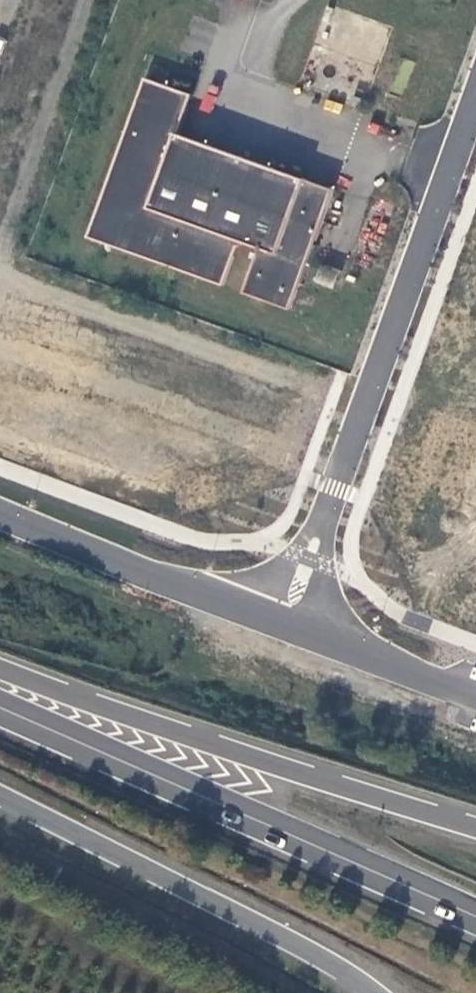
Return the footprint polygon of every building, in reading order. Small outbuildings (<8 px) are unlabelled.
[(243,296),(290,313),(334,194),(304,183),(178,136),(192,99),(146,82),(87,239),(222,290),(240,243),(260,251),(243,296)]
